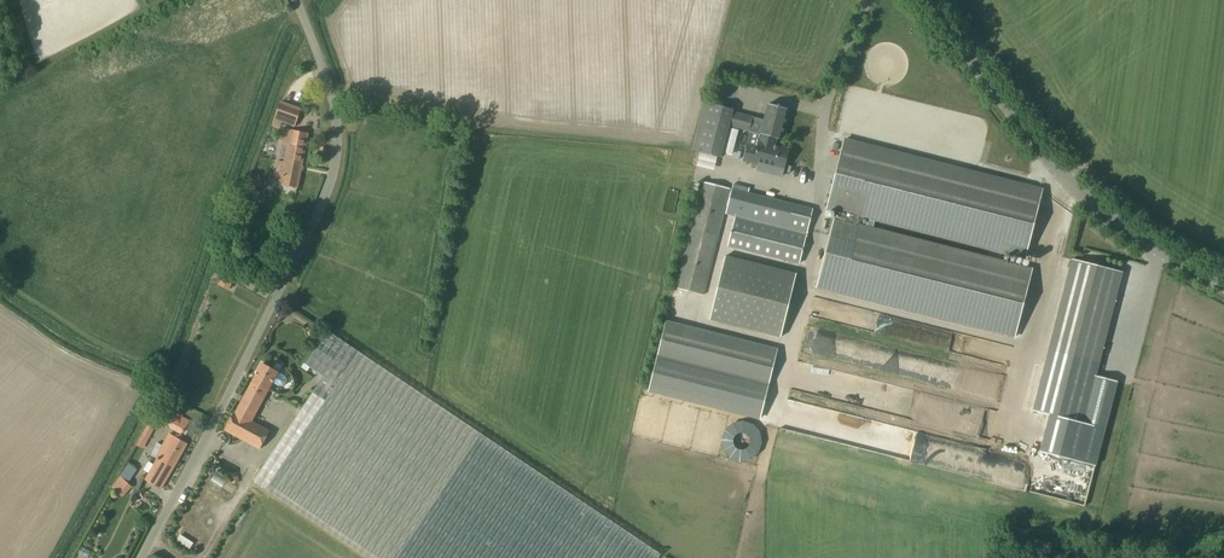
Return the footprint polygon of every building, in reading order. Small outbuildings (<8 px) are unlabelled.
[(274,118),(283,121),(295,125),(301,109),(280,102),(274,118)] [(734,109),(705,102),(693,150),(721,157),(729,125),(749,130),(750,131),(753,117),(733,111),(734,109)] [(769,103),(761,133),(761,134),(762,134),(777,138),(781,139),(781,138),(788,108),(769,103)] [(287,141),(283,161),(279,160),(274,183),(298,187),(301,169),(303,169),(301,168),(308,133),(285,128),(284,131),(285,131),(283,140),(287,141)] [(742,157),(740,162),(759,167),(760,162),(774,166),(772,175),(782,177),(784,168),(789,149),(775,145),(777,138),(762,134),(761,134),(761,133),(750,131),(749,130),(747,138),(746,138),(741,157),(742,157)] [(965,153),(968,142),(955,139),(952,150),(965,153)] [(844,140),(827,208),(837,210),(835,219),(834,219),(817,286),(1016,336),(1023,308),(1030,269),(858,225),(860,215),(1026,257),(1043,190),(844,140)] [(730,188),(702,181),(675,287),(704,295),(718,236),(730,188)] [(800,263),(807,234),(813,209),(732,189),(726,213),(758,221),(757,224),(735,218),(728,245),(800,263)] [(726,255),(710,319),(781,337),(797,273),(726,255)] [(1072,259),(1045,363),(1096,376),(1122,271),(1072,259)] [(236,275),(226,270),(218,284),(228,289),(236,275)] [(761,417),(778,350),(666,322),(649,389),(761,417)] [(922,350),(923,342),(852,327),(852,325),(839,323),(838,332),(862,337),(861,341),(949,359),(951,351),(928,346),(927,351),(922,350)] [(327,329),(304,362),(323,375),(253,481),(368,557),(658,557),(661,553),(327,329)] [(285,375),(278,372),(262,363),(236,412),(235,411),(225,430),(260,448),(270,430),(252,421),(272,382),(279,386),(283,386),(286,385),(287,382),(288,378),(285,375)] [(166,406),(158,419),(182,433),(190,419),(166,406)] [(146,448),(155,423),(147,420),(138,445),(146,448)] [(151,455),(157,459),(146,479),(161,488),(187,443),(169,434),(163,445),(157,442),(151,455)] [(122,474),(131,479),(137,467),(128,462),(122,474)] [(131,486),(128,484),(120,476),(112,485),(123,495),(131,486)]
